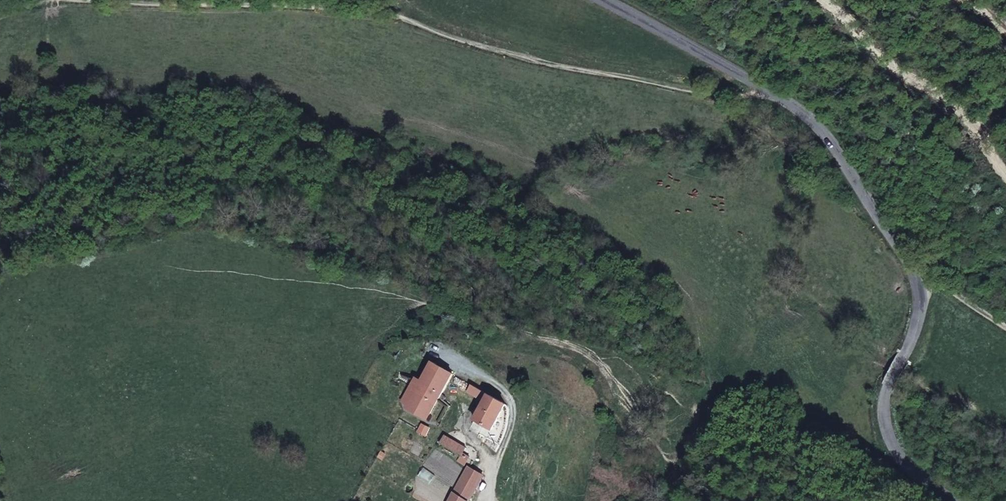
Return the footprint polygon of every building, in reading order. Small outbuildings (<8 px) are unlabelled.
[(452,386),(468,395),(476,383),(437,360),(403,419),(434,436),(438,427),(430,423),(452,386)] [(476,383),(468,395),(469,396),(472,392),(480,396),(485,388),(476,383)] [(495,394),(480,419),(488,425),(481,436),(489,441),(512,403),(495,394)] [(449,434),(444,442),(478,461),(484,452),(449,434)] [(475,467),(455,500),(472,500),(485,479),(486,476),(486,473),(475,467)]
